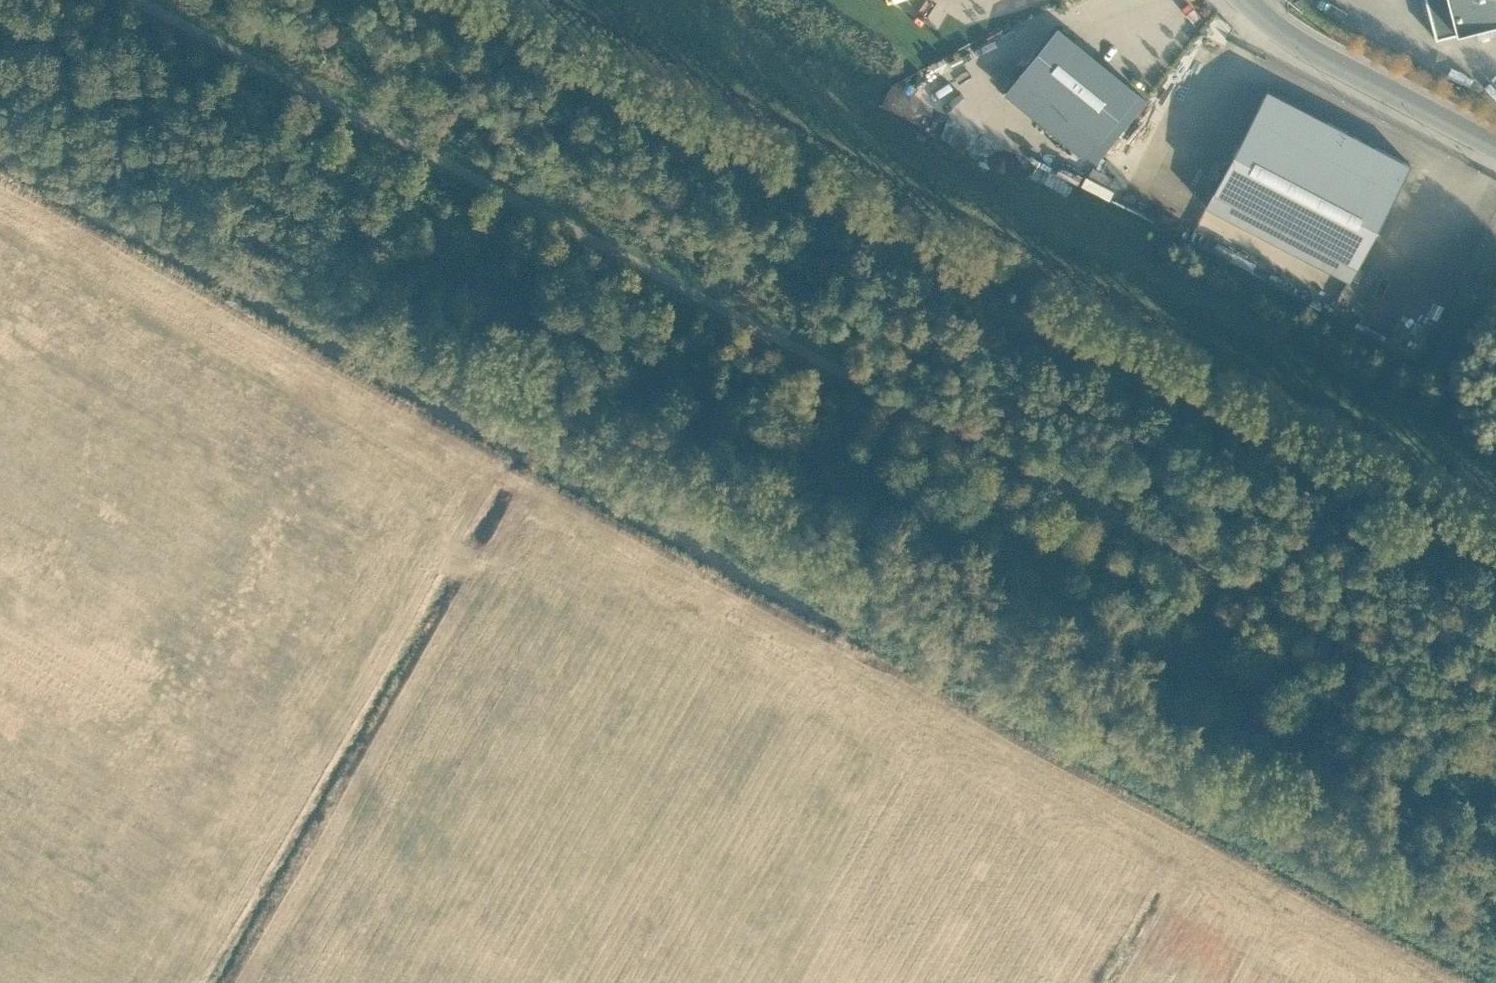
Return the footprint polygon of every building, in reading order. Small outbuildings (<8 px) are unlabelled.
[(1436,33),(1495,21),(1495,0),(1428,0),(1436,33)] [(1020,77),(1099,138),(1138,87),(1059,26),(1020,77)] [(1265,93),(1216,186),(1361,261),(1410,167),(1265,93)]
